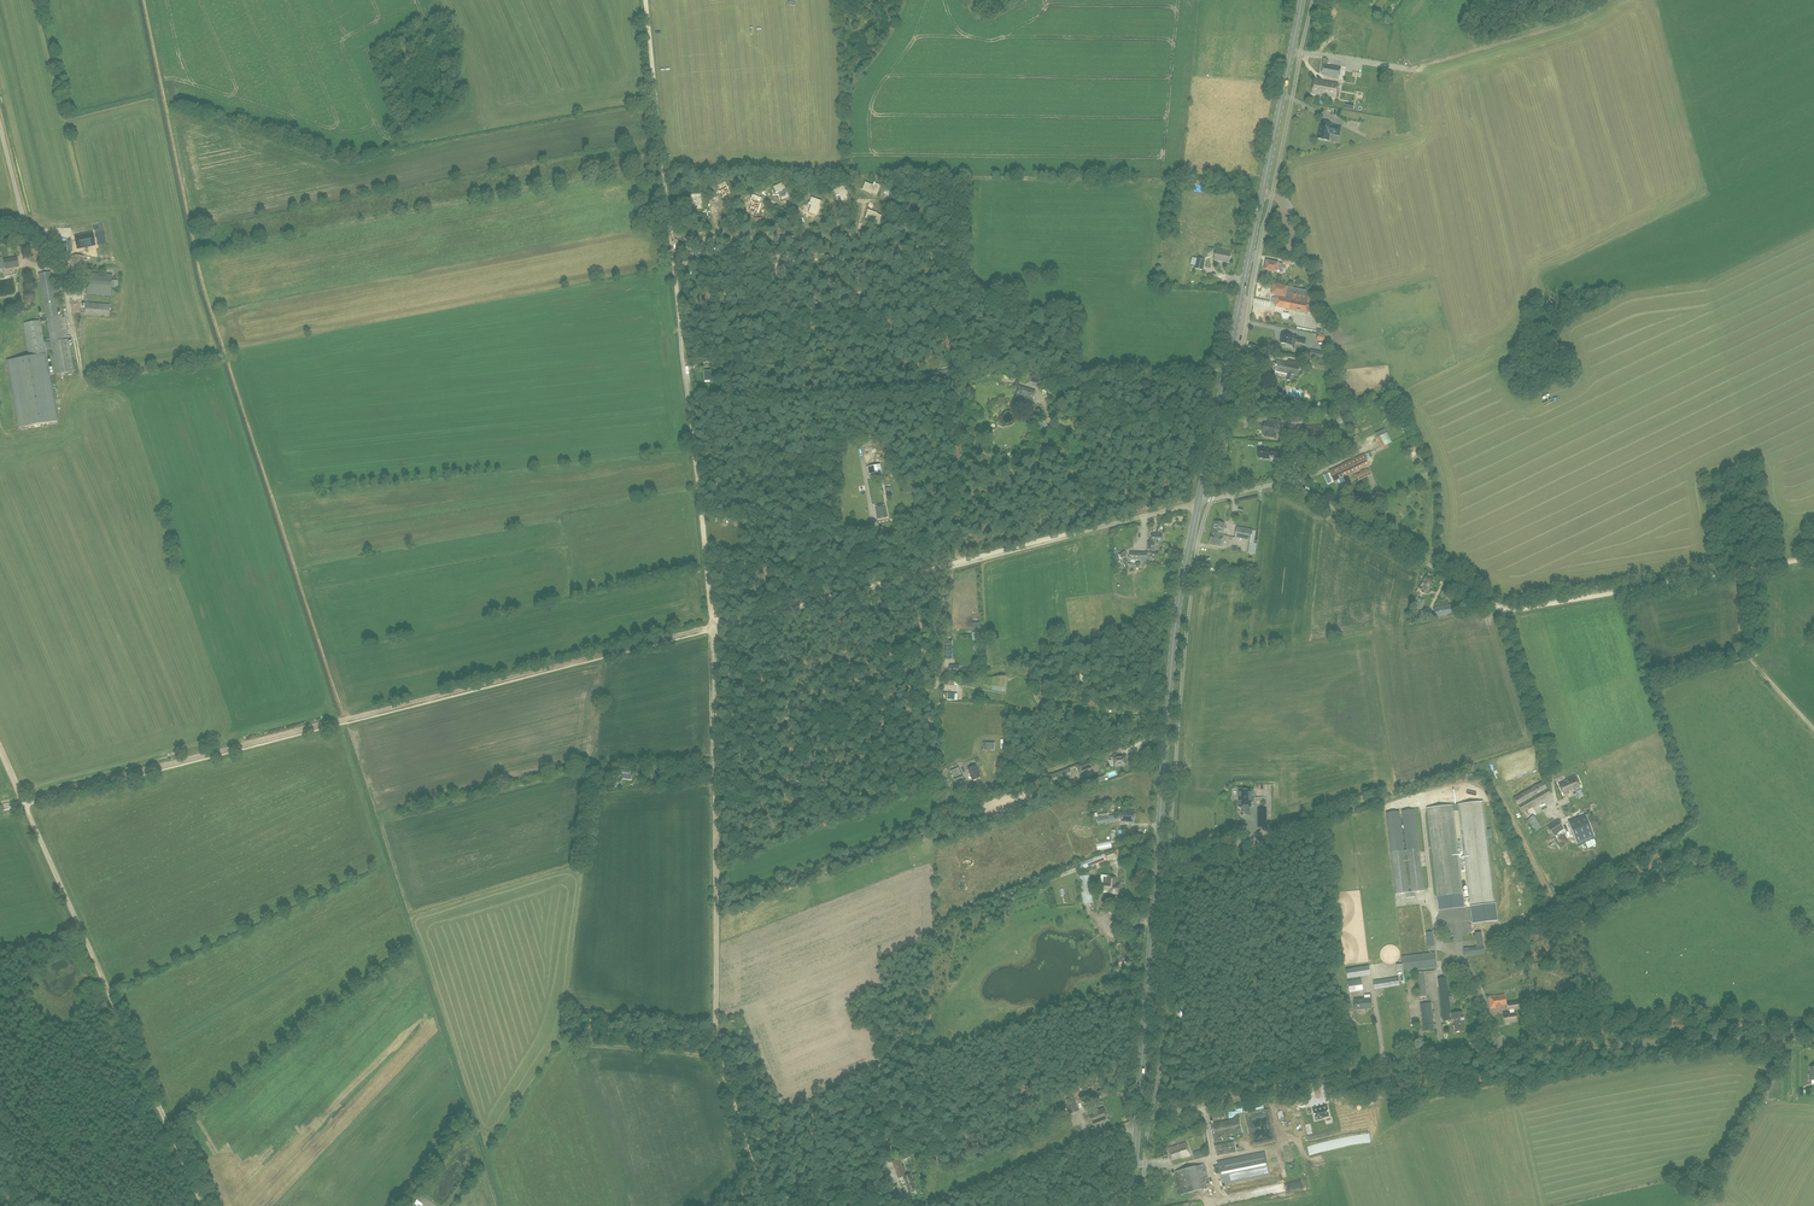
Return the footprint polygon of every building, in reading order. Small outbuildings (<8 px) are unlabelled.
[(1339,77),(1341,67),(1322,63),(1321,74),(1339,77)] [(1335,97),(1338,83),(1314,79),(1312,93),(1335,97)] [(1354,112),(1353,121),(1372,125),(1373,116),(1354,112)] [(1330,131),(1330,130),(1339,131),(1340,126),(1331,124),(1331,123),(1321,121),(1320,129),(1330,131)] [(1329,132),(1338,134),(1339,131),(1330,130),(1330,131),(1320,129),(1319,128),(1317,137),(1328,140),(1329,132)] [(873,185),(865,182),(863,189),(862,189),(861,189),(871,193),(871,194),(872,194),(872,193),(877,195),(878,195),(877,195),(880,186),(875,184),(876,183),(874,182),(873,185)] [(874,223),(879,225),(882,216),(883,216),(883,215),(877,213),(878,213),(877,213),(867,210),(868,211),(865,218),(873,221),(872,224),(874,224),(874,223)] [(93,234),(75,237),(77,248),(95,245),(93,234)] [(1229,262),(1231,252),(1216,249),(1214,259),(1229,262)] [(17,257),(5,260),(6,268),(18,266),(17,257)] [(1202,270),(1204,259),(1197,258),(1195,268),(1202,270)] [(1273,262),(1266,261),(1265,269),(1276,271),(1277,267),(1282,268),(1283,263),(1277,262),(1278,262),(1273,261),(1273,262)] [(58,315),(52,279),(51,271),(38,273),(40,281),(46,316),(39,317),(39,320),(23,323),(29,356),(7,360),(18,427),(58,420),(46,354),(45,348),(51,347),(56,374),(74,371),(68,338),(63,339),(62,337),(68,336),(64,317),(62,317),(62,315),(58,315)] [(118,288),(118,280),(112,279),(112,274),(88,272),(86,293),(111,295),(111,288),(118,288)] [(1275,306),(1308,313),(1308,312),(1317,314),(1317,310),(1316,305),(1313,304),(1314,298),(1311,297),(1312,291),(1307,290),(1273,283),(1271,294),(1275,294),(1274,298),(1272,297),(1271,303),(1275,303),(1275,306)] [(109,317),(110,304),(85,302),(84,315),(109,317)] [(1281,324),(1298,326),(1298,324),(1308,325),(1308,326),(1314,327),(1315,318),(1301,316),(1302,313),(1291,312),(1291,314),(1283,313),(1281,324)] [(1324,334),(1318,333),(1316,340),(1326,342),(1324,334)] [(1306,338),(1298,337),(1298,336),(1294,335),(1294,336),(1293,336),(1283,334),(1281,343),(1286,344),(1285,346),(1292,347),(1292,348),(1294,347),(1294,345),(1295,345),(1296,341),(1297,341),(1305,343),(1306,338)] [(1329,353),(1314,350),(1310,349),(1309,356),(1313,356),(1328,359),(1329,353)] [(1323,370),(1325,360),(1317,358),(1315,368),(1323,370)] [(1298,366),(1299,362),(1288,359),(1287,363),(1276,361),(1274,370),(1288,373),(1287,379),(1292,380),(1293,375),(1297,375),(1299,366),(1298,366)] [(710,372),(710,370),(704,371),(704,380),(718,380),(717,371),(710,372)] [(1039,384),(1039,382),(1041,376),(1033,373),(1031,380),(1030,381),(1039,384)] [(1031,401),(1035,391),(1025,388),(1026,387),(1019,385),(1016,396),(1031,401)] [(1336,417),(1344,415),(1342,409),(1335,410),(1336,417)] [(1289,426),(1302,425),(1301,416),(1289,417),(1289,426)] [(1280,426),(1281,420),(1274,419),(1273,424),(1264,422),(1262,431),(1262,432),(1262,433),(1263,434),(1264,435),(1265,436),(1276,439),(1277,434),(1279,425),(1280,426)] [(1302,434),(1322,432),(1321,425),(1301,427),(1302,434)] [(1376,437),(1381,447),(1387,444),(1388,444),(1392,442),(1387,432),(1376,437)] [(1371,439),(1362,443),(1364,450),(1373,446),(1371,439)] [(1274,449),(1270,449),(1259,448),(1259,457),(1264,457),(1263,458),(1269,459),(1269,455),(1275,455),(1274,458),(1280,458),(1280,450),(1274,449)] [(1365,471),(1363,469),(1370,466),(1364,454),(1342,464),(1343,465),(1329,471),(1334,481),(1339,479),(1339,480),(1343,477),(1345,482),(1350,479),(1348,476),(1360,470),(1361,473),(1357,475),(1359,480),(1371,475),(1368,469),(1365,471)] [(880,464),(868,467),(869,474),(882,472),(880,464)] [(877,519),(888,517),(885,504),(875,506),(877,519)] [(1212,533),(1222,535),(1225,523),(1214,521),(1212,533)] [(1252,530),(1237,527),(1235,537),(1250,540),(1252,530)] [(1151,543),(1159,543),(1162,543),(1162,540),(1163,540),(1163,536),(1162,535),(1162,533),(1151,532),(1151,541),(1149,541),(1148,542),(1147,543),(1151,543)] [(1222,535),(1212,533),(1210,543),(1220,545),(1221,543),(1222,544),(1223,540),(1221,540),(1222,535)] [(1255,554),(1257,543),(1256,543),(1249,542),(1248,553),(1252,553),(1253,553),(1255,554)] [(1159,551),(1159,543),(1151,543),(1147,543),(1147,549),(1151,549),(1151,551),(1151,554),(1157,554),(1158,553),(1159,551)] [(1147,562),(1147,560),(1147,552),(1130,552),(1130,559),(1142,560),(1142,563),(1138,563),(1138,564),(1141,564),(1141,565),(1143,565),(1143,563),(1145,563),(1145,562),(1147,562)] [(1426,592),(1433,579),(1426,575),(1419,588),(1421,589),(1420,590),(1421,591),(1423,592),(1424,592),(1425,591),(1426,592)] [(1415,607),(1420,609),(1424,600),(1418,598),(1415,607)] [(1434,608),(1436,617),(1460,612),(1459,605),(1453,606),(1452,604),(1434,608)] [(959,673),(959,665),(950,665),(949,673),(959,673)] [(992,682),(991,685),(1003,687),(1005,677),(993,677),(992,682)] [(1117,756),(1117,754),(1113,755),(1113,756),(1110,756),(1111,759),(1110,759),(1111,766),(1126,764),(1126,755),(1117,756)] [(1092,759),(1076,765),(1080,773),(1084,772),(1083,771),(1087,769),(1087,770),(1095,767),(1092,759)] [(940,777),(947,777),(947,771),(946,765),(939,766),(939,771),(940,777)] [(973,780),(981,777),(976,765),(968,768),(973,780)] [(956,782),(964,779),(959,767),(951,770),(956,782)] [(1071,775),(1068,769),(1051,775),(1053,781),(1071,775)] [(1575,776),(1558,783),(1563,794),(1580,787),(1575,776)] [(1522,812),(1551,795),(1543,781),(1514,798),(1522,812)] [(1244,789),(1238,789),(1238,794),(1239,794),(1239,796),(1238,796),(1238,799),(1239,799),(1239,806),(1240,806),(1240,808),(1246,808),(1246,806),(1251,806),(1251,801),(1254,801),(1254,790),(1251,790),(1251,789),(1244,789)] [(1568,816),(1586,808),(1581,798),(1564,806),(1568,816)] [(1462,804),(1458,804),(1470,906),(1495,903),(1483,801),(1479,802),(1473,802),(1469,803),(1462,804)] [(1441,806),(1438,806),(1433,807),(1427,807),(1438,904),(1463,901),(1451,804),(1446,805),(1441,806)] [(1134,822),(1135,811),(1121,809),(1120,821),(1134,822)] [(1424,890),(1414,809),(1402,811),(1407,850),(1404,850),(1399,811),(1387,812),(1396,894),(1406,892),(1407,897),(1415,897),(1414,892),(1424,890)] [(1577,844),(1595,837),(1586,814),(1568,822),(1577,844)] [(1565,830),(1564,828),(1558,819),(1547,826),(1553,835),(1561,830),(1563,832),(1565,830)] [(1110,851),(1075,865),(1078,871),(1080,870),(1083,869),(1107,860),(1116,857),(1114,850),(1110,851)] [(1083,904),(1093,903),(1089,875),(1079,876),(1083,904)] [(1119,885),(1115,884),(1116,878),(1113,878),(1109,877),(1103,877),(1103,883),(1102,883),(1102,890),(1109,891),(1109,893),(1118,894),(1119,885)] [(1448,907),(1453,907),(1453,904),(1441,904),(1442,914),(1449,913),(1448,907)] [(1428,946),(1434,945),(1433,931),(1426,932),(1428,946)] [(1404,971),(1436,967),(1435,952),(1402,956),(1404,971)] [(1347,978),(1370,974),(1369,966),(1346,969),(1347,978)] [(1420,997),(1427,996),(1424,971),(1417,972),(1420,997)] [(1448,993),(1446,977),(1438,978),(1443,1020),(1454,1019),(1455,1031),(1465,1030),(1463,1016),(1462,1016),(1462,1012),(1450,1013),(1449,997),(1451,996),(1451,993),(1448,993)] [(1374,988),(1399,984),(1398,978),(1373,982),(1374,988)] [(1350,992),(1363,990),(1361,979),(1348,981),(1350,992)] [(1501,1004),(1506,1003),(1505,996),(1495,998),(1495,996),(1489,997),(1489,1000),(1495,999),(1496,1002),(1496,1007),(1501,1006),(1501,1004)] [(1365,998),(1354,999),(1355,1009),(1366,1008),(1365,998)] [(1514,1012),(1513,1009),(1519,1008),(1518,1001),(1508,1003),(1509,1009),(1510,1013),(1507,1014),(1507,1012),(1503,1013),(1505,1024),(1509,1023),(1509,1022),(1516,1021),(1515,1012),(1514,1012)] [(1424,1030),(1434,1029),(1430,1002),(1421,1003),(1424,1030)] [(1070,1113),(1078,1110),(1074,1100),(1073,1096),(1065,1100),(1067,1103),(1070,1113)] [(1329,1116),(1327,1106),(1313,1110),(1315,1119),(1323,1118),(1323,1117),(1329,1116)] [(1105,1121),(1106,1120),(1106,1119),(1107,1118),(1103,1108),(1088,1114),(1093,1124),(1102,1120),(1103,1121),(1104,1121),(1105,1121)] [(1213,1119),(1225,1117),(1224,1111),(1212,1113),(1213,1119)] [(1213,1142),(1222,1140),(1221,1137),(1242,1132),(1240,1118),(1210,1124),(1213,1142)] [(1216,1155),(1236,1151),(1234,1141),(1214,1145),(1216,1155)] [(1182,1158),(1191,1156),(1187,1142),(1168,1147),(1172,1160),(1182,1157),(1182,1158)] [(1222,1185),(1269,1175),(1265,1152),(1218,1161),(1222,1185)] [(906,1176),(900,1159),(893,1161),(899,1178),(904,1176),(909,1191),(910,1191),(911,1191),(912,1192),(914,1191),(915,1190),(915,1189),(910,1174),(906,1176)] [(883,1177),(889,1173),(886,1166),(888,1165),(887,1162),(882,1164),(883,1166),(879,1168),(883,1177)] [(1181,1194),(1210,1186),(1204,1163),(1175,1171),(1181,1194)]
